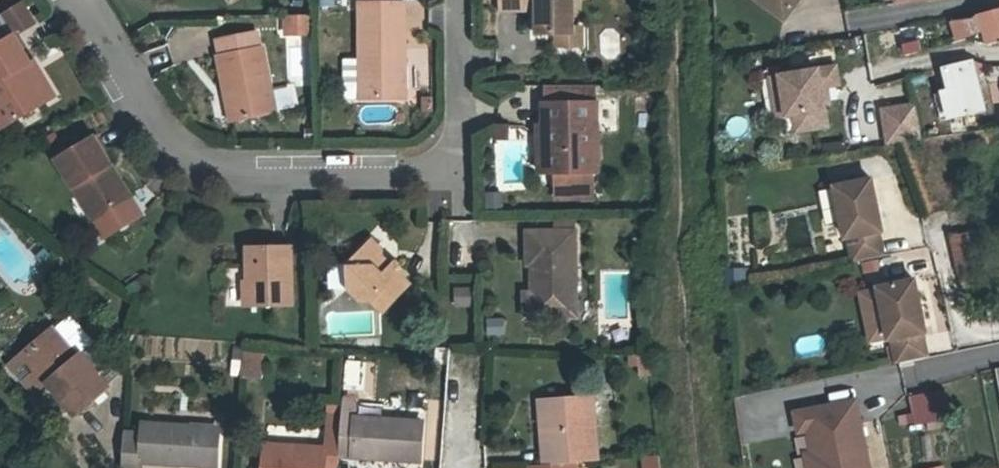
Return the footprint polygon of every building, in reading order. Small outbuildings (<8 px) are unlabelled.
[(559,34),(573,34),(573,27),(572,0),(501,0),(501,7),(538,7),(538,34),(559,34)] [(787,14),(768,0),(756,0),(783,20),(787,14)] [(768,0),(787,14),(798,0),(768,0)] [(396,2),(388,2),(363,2),(360,2),(360,59),(361,99),(400,98),(400,66),(405,66),(405,32),(397,33),(396,2)] [(405,2),(396,2),(397,33),(405,32),(405,2)] [(22,3),(0,16),(12,36),(14,35),(34,23),(22,3)] [(980,15),(985,30),(990,44),(991,44),(998,42),(998,10),(980,15)] [(974,17),(953,20),(958,38),(985,30),(980,15),(974,17)] [(0,16),(0,95),(15,120),(46,102),(26,67),(31,64),(14,35),(12,36),(0,16)] [(287,34),(312,34),(312,16),(286,16),(287,34)] [(573,34),(559,34),(560,47),(583,47),(583,26),(573,27),(573,34)] [(919,43),(915,26),(911,27),(901,29),(904,46),(919,43)] [(236,120),(271,113),(267,93),(272,92),(263,46),(260,47),(257,31),(217,39),(220,55),(218,55),(226,96),(231,95),(236,120)] [(361,99),(360,59),(344,59),(344,95),(348,99),(361,99)] [(985,109),(973,60),(944,68),(949,89),(943,91),(950,118),(985,109)] [(26,67),(46,102),(55,97),(35,61),(31,64),(26,67)] [(828,126),(824,103),(821,87),(827,86),(839,84),(836,67),(780,76),(787,116),(794,115),(797,131),(828,126)] [(787,116),(780,76),(771,77),(777,118),(787,116)] [(267,93),(271,113),(292,109),(288,89),(272,92),(267,93)] [(573,103),(594,102),(594,90),(573,90),(573,103)] [(0,95),(0,125),(2,128),(15,120),(0,95)] [(231,121),(236,120),(231,95),(226,96),(231,121)] [(431,98),(423,98),(423,110),(431,110),(431,98)] [(544,103),(544,126),(552,126),(552,172),(556,172),(594,172),(597,172),(596,102),(594,102),(573,103),(544,103)] [(883,110),(888,145),(902,143),(924,139),(915,105),(883,110)] [(742,138),(748,122),(731,116),(725,132),(742,138)] [(508,126),(497,126),(496,138),(508,139),(508,126)] [(552,126),(544,126),(539,126),(539,173),(552,172),(552,126)] [(130,197),(117,175),(111,178),(105,168),(111,165),(93,137),(56,159),(79,196),(86,192),(100,215),(125,200),(130,197)] [(117,175),(111,165),(105,168),(111,178),(117,175)] [(594,172),(556,172),(556,199),(594,199),(594,172)] [(849,237),(854,262),(884,256),(879,231),(883,231),(872,179),(835,186),(845,238),(849,237)] [(86,192),(79,196),(94,219),(100,215),(86,192)] [(502,194),(487,194),(487,207),(502,207),(502,194)] [(125,200),(100,215),(111,233),(136,217),(125,200)] [(111,233),(100,215),(94,219),(105,237),(111,233)] [(555,220),(555,231),(575,230),(575,220),(555,220)] [(532,264),(533,292),(533,312),(538,317),(571,317),(570,292),(576,292),(575,230),(555,231),(527,231),(528,260),(532,264)] [(968,233),(951,235),(960,276),(976,273),(968,233)] [(373,240),(348,265),(350,290),(361,301),(373,300),(384,312),(410,284),(400,274),(404,270),(395,262),(387,271),(379,264),(381,262),(381,248),(373,240)] [(248,305),(293,304),(292,246),(247,247),(248,305)] [(330,291),(350,290),(348,265),(329,266),(330,291)] [(892,338),(897,363),(928,357),(923,332),(926,332),(915,280),(878,287),(888,339),(892,338)] [(871,343),(888,339),(878,287),(860,291),(871,343)] [(472,288),(457,289),(457,306),(472,306),(472,288)] [(526,318),(538,317),(533,312),(533,292),(525,292),(526,318)] [(501,317),(483,319),(484,335),(503,333),(501,317)] [(56,328),(25,354),(49,381),(75,412),(92,397),(104,387),(106,386),(56,328)] [(233,374),(242,375),(243,362),(243,352),(244,349),(235,349),(233,374)] [(243,352),(243,362),(263,363),(264,353),(243,352)] [(49,381),(25,354),(11,366),(29,386),(41,388),(49,381)] [(639,365),(638,354),(629,354),(630,366),(639,365)] [(639,376),(651,375),(649,355),(638,354),(639,365),(639,376)] [(361,361),(346,360),(344,389),(359,390),(361,361)] [(242,375),(241,377),(262,379),(263,363),(243,362),(242,375)] [(104,387),(92,397),(98,404),(110,394),(104,387)] [(944,390),(910,396),(915,425),(950,419),(944,390)] [(342,415),(339,454),(419,459),(421,423),(357,419),(358,398),(343,397),(343,403),(342,415)] [(541,402),(546,464),(572,462),(596,460),(591,398),(541,402)] [(855,400),(801,411),(804,429),(814,427),(822,467),(868,467),(855,400)] [(327,414),(342,415),(343,403),(328,402),(327,414)] [(804,429),(801,411),(793,413),(797,431),(804,429)] [(339,454),(342,415),(327,414),(324,449),(267,445),(266,463),(265,467),(338,467),(339,454)] [(124,433),(122,467),(143,467),(143,461),(215,465),(217,428),(145,424),(144,434),(124,433)] [(814,427),(804,429),(810,457),(805,458),(807,467),(822,467),(814,427)] [(659,455),(643,457),(645,467),(661,467),(659,455)]
